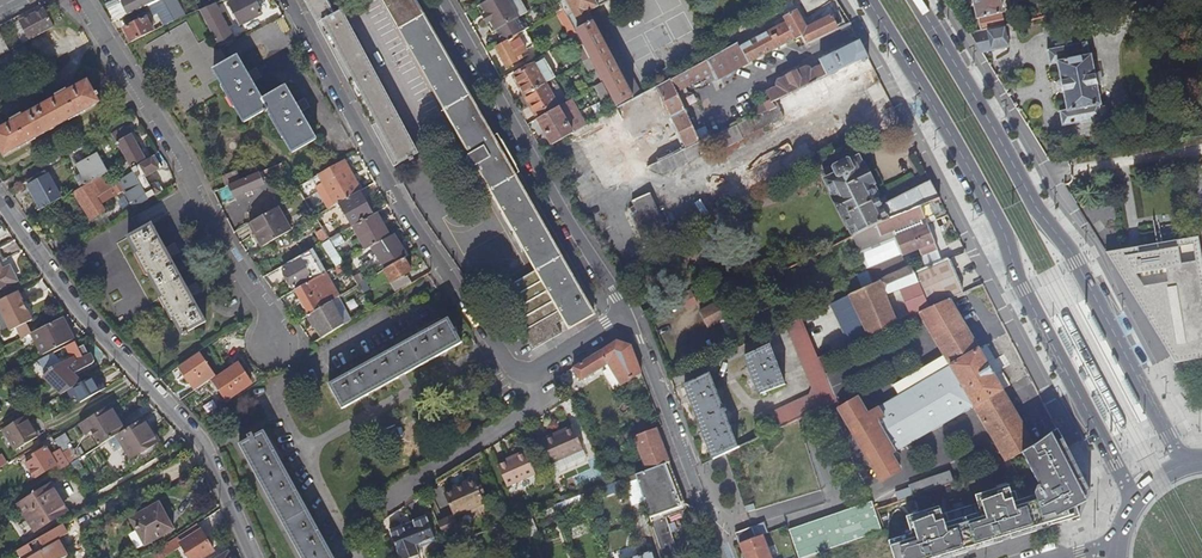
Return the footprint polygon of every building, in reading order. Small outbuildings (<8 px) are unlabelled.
[(128,16),(157,2),(161,0),(160,0),(119,0),(121,5),(122,4),(128,16)] [(175,22),(164,0),(161,0),(157,2),(169,25),(175,22)] [(255,0),(239,0),(229,5),(235,16),(232,17),(233,20),(237,18),(240,26),(262,15),(255,0)] [(307,7),(327,44),(344,76),(346,79),(354,95),(360,108),(393,168),(408,160),(410,163),(414,160),(412,158),(418,155),(342,11),(335,15),(326,0),(303,0),(307,7)] [(536,270),(497,292),(520,333),(522,332),(531,350),(561,333),(555,324),(563,319),(569,330),(594,315),(515,176),(511,169),(516,166),(501,139),(495,143),(415,0),(382,0),(536,270)] [(480,5),(494,31),(495,31),(503,44),(517,35),(524,31),(517,18),(521,16),(527,13),(519,0),(513,0),(509,3),(507,0),(489,0),(480,5)] [(556,13),(562,9),(557,0),(549,0),(556,13)] [(632,98),(587,13),(611,0),(564,0),(559,3),(562,9),(567,17),(573,13),(582,29),(577,32),(617,106),(632,98)] [(981,32),(1000,27),(1004,26),(1001,13),(1003,13),(1000,0),(972,0),(977,19),(978,18),(981,32)] [(215,41),(230,34),(215,5),(200,11),(215,41)] [(480,5),(476,7),(491,33),(494,31),(480,5)] [(32,39),(56,27),(46,9),(22,23),(32,39)] [(562,9),(556,13),(570,39),(576,35),(567,17),(562,9)] [(748,65),(801,37),(804,45),(838,30),(831,16),(809,27),(805,26),(797,11),(784,18),(786,23),(740,48),(748,65)] [(517,18),(524,31),(528,29),(521,16),(517,18)] [(132,44),(153,33),(146,19),(125,30),(132,44)] [(1001,33),(1000,27),(981,32),(978,32),(980,38),(1001,33)] [(0,56),(10,51),(0,34),(0,56)] [(518,61),(516,58),(520,56),(526,52),(517,35),(503,44),(497,47),(508,67),(518,61)] [(772,102),(861,59),(862,62),(864,61),(868,59),(859,41),(819,60),(819,61),(816,63),(817,65),(814,66),(816,69),(810,72),(808,67),(796,73),(796,72),(786,77),(787,78),(777,82),(776,86),(777,88),(767,93),(771,103),(772,102)] [(1087,42),(1047,50),(1050,65),(1058,63),(1067,110),(1060,111),(1063,126),(1102,118),(1099,105),(1101,105),(1097,86),(1094,74),(1091,55),(1089,55),(1087,42)] [(646,167),(694,145),(719,134),(715,127),(707,131),(704,125),(694,130),(676,92),(695,82),(730,66),(748,66),(748,65),(740,48),(737,44),(721,53),(692,69),(665,83),(616,109),(615,110),(646,167)] [(238,59),(215,72),(244,124),(264,113),(265,115),(269,113),(292,154),(316,141),(300,113),(307,109),(303,102),(296,106),(286,88),(262,102),(252,83),(258,79),(254,71),(247,75),(238,59)] [(782,114),(798,106),(799,108),(830,93),(827,88),(866,67),(864,61),(862,62),(861,59),(772,102),(775,108),(737,126),(743,137),(784,117),(782,114)] [(524,96),(546,84),(534,65),(513,77),(524,96)] [(1100,73),(1094,74),(1097,86),(1102,84),(1100,73)] [(102,102),(99,97),(101,96),(99,92),(97,93),(89,79),(68,91),(67,88),(64,90),(61,85),(53,89),(58,97),(24,116),(22,113),(19,114),(17,110),(9,115),(13,122),(0,129),(0,147),(5,156),(102,102)] [(601,82),(594,86),(602,101),(609,97),(601,82)] [(535,116),(557,104),(546,84),(524,96),(535,116)] [(538,119),(552,145),(573,134),(586,126),(571,100),(558,108),(538,119)] [(852,136),(891,134),(903,128),(892,107),(863,124),(863,125),(850,133),(852,136)] [(130,167),(145,159),(131,135),(117,143),(127,162),(130,167)] [(727,210),(813,157),(805,143),(718,196),(727,210)] [(637,187),(688,162),(684,154),(696,148),(694,145),(646,167),(631,176),(637,187)] [(133,172),(148,199),(163,191),(159,183),(150,188),(146,181),(144,183),(141,178),(161,167),(155,155),(132,170),(133,172)] [(77,167),(87,184),(104,175),(108,173),(98,156),(77,167)] [(853,236),(875,226),(920,207),(939,200),(930,181),(880,206),(870,186),(872,185),(862,165),(861,166),(857,159),(849,163),(843,162),(836,166),(836,167),(834,169),(836,175),(825,180),(833,197),(843,217),(853,236)] [(339,204),(360,192),(362,191),(344,161),(319,176),(323,183),(336,206),(339,204)] [(119,181),(135,207),(148,199),(133,172),(132,170),(131,168),(130,167),(127,162),(122,165),(125,171),(128,176),(119,181)] [(234,199),(263,187),(262,183),(264,182),(263,179),(284,170),(282,165),(265,172),(240,182),(226,189),(217,192),(223,205),(227,203),(227,205),(235,201),(234,199)] [(515,176),(520,173),(516,166),(511,169),(515,176)] [(825,180),(836,175),(834,169),(836,167),(822,174),(825,180)] [(62,198),(47,171),(27,181),(43,208),(62,198)] [(226,189),(240,182),(236,173),(221,179),(226,189)] [(104,175),(77,191),(83,200),(81,202),(83,206),(86,205),(94,218),(105,211),(99,202),(97,198),(112,187),(104,175)] [(336,206),(323,183),(316,187),(329,210),(336,206)] [(112,187),(97,198),(99,202),(115,192),(112,187)] [(353,228),(373,216),(360,192),(339,204),(353,228)] [(644,195),(628,205),(630,209),(650,242),(653,240),(666,232),(644,195)] [(934,243),(935,243),(927,224),(922,226),(920,221),(925,219),(920,207),(875,226),(880,238),(893,232),(896,237),(894,238),(902,256),(902,257),(918,250),(921,257),(937,250),(934,243)] [(263,248),(292,231),(278,208),(252,224),(260,237),(257,239),(263,248)] [(644,245),(650,242),(630,209),(625,212),(644,245)] [(388,239),(390,238),(377,214),(374,215),(388,239)] [(371,249),(388,239),(374,215),(373,216),(353,228),(352,228),(366,252),(371,249)] [(925,219),(920,221),(922,226),(927,224),(936,220),(933,215),(925,219)] [(151,224),(128,237),(182,334),(183,333),(185,335),(188,334),(187,331),(205,321),(191,295),(198,291),(194,283),(187,287),(169,256),(176,252),(172,244),(165,248),(151,224)] [(257,239),(260,237),(252,224),(249,225),(257,239)] [(875,226),(853,236),(857,249),(881,241),(880,238),(875,226)] [(323,244),(329,240),(323,231),(317,235),(323,244)] [(660,252),(673,244),(666,232),(653,240),(660,252)] [(335,248),(345,242),(340,235),(331,241),(335,248)] [(1103,251),(1113,268),(1119,267),(1117,254),(1195,240),(1194,235),(1103,251)] [(388,239),(371,249),(384,271),(404,259),(391,237),(390,238),(388,239)] [(1195,240),(1117,254),(1119,267),(1113,268),(1168,356),(1201,351),(1201,281),(1195,240)] [(310,253),(324,276),(327,274),(313,251),(310,253)] [(294,290),(313,279),(314,281),(324,276),(310,253),(289,265),(291,268),(284,272),(294,290)] [(357,256),(344,264),(352,276),(364,269),(357,256)] [(867,270),(873,284),(879,281),(907,267),(902,257),(902,256),(867,270)] [(0,259),(0,288),(19,278),(13,266),(6,270),(0,259)] [(397,294),(413,284),(407,274),(412,272),(404,259),(384,271),(397,294)] [(929,309),(949,300),(963,294),(947,259),(914,271),(918,282),(929,309)] [(850,345),(897,323),(885,294),(918,282),(914,271),(911,265),(907,267),(879,281),(873,284),(831,304),(850,345)] [(307,285),(295,292),(303,305),(302,307),(304,311),(306,311),(310,316),(332,303),(340,298),(330,281),(336,278),(332,272),(327,274),(324,276),(314,281),(307,285)] [(363,294),(370,290),(365,283),(358,287),(363,294)] [(354,304),(365,297),(363,294),(358,287),(348,294),(354,304)] [(696,303),(701,299),(696,289),(690,291),(696,303)] [(22,325),(27,323),(33,320),(18,291),(0,300),(0,308),(12,330),(17,328),(22,325)] [(687,310),(697,304),(696,303),(690,291),(680,297),(687,310)] [(891,456),(974,407),(1006,462),(1009,460),(1028,449),(1034,445),(1002,390),(1010,386),(1004,377),(997,381),(984,359),(991,354),(986,345),(979,350),(949,300),(929,309),(919,313),(944,355),(893,385),(899,396),(867,415),(857,399),(839,410),(882,483),(900,472),(891,456)] [(707,328),(730,317),(722,301),(699,312),(707,328)] [(324,339),(346,326),(332,303),(310,316),(308,318),(314,327),(315,326),(324,339)] [(69,331),(63,318),(32,333),(43,355),(73,340),(69,331)] [(463,343),(449,319),(329,386),(343,411),(463,343)] [(767,415),(773,432),(798,420),(836,402),(834,397),(828,382),(825,375),(818,359),(802,319),(786,326),(815,393),(767,415)] [(22,325),(17,328),(22,338),(32,332),(27,323),(22,325)] [(78,348),(75,342),(65,347),(70,357),(73,355),(74,357),(62,363),(53,353),(39,360),(46,374),(44,376),(51,383),(53,384),(73,373),(88,366),(86,363),(85,361),(84,360),(83,358),(82,356),(78,348)] [(615,342),(573,368),(581,380),(605,365),(608,363),(621,384),(641,373),(630,346),(615,342)] [(759,395),(784,385),(778,368),(781,367),(782,365),(780,361),(778,360),(775,361),(769,346),(745,357),(759,395)] [(1168,356),(1172,361),(1201,356),(1201,351),(1168,356)] [(216,376),(199,352),(179,367),(195,390),(216,376)] [(238,363),(227,370),(239,390),(251,383),(238,363)] [(608,363),(605,365),(607,369),(603,371),(613,388),(621,384),(608,363)] [(839,369),(825,375),(828,382),(834,397),(846,392),(842,382),(844,381),(839,369)] [(239,390),(227,370),(213,379),(225,399),(239,390)] [(725,454),(738,448),(732,433),(737,431),(735,425),(730,427),(724,413),(727,412),(725,409),(723,410),(718,397),(723,395),(721,388),(716,390),(710,375),(685,386),(713,460),(725,454)] [(77,395),(81,402),(101,390),(98,384),(94,379),(93,377),(82,383),(81,382),(61,394),(62,395),(69,390),(73,397),(77,395)] [(117,435),(124,430),(118,419),(114,421),(106,408),(80,423),(86,434),(92,430),(100,445),(117,435)] [(25,415),(4,428),(17,450),(38,437),(25,415)] [(157,442),(142,419),(124,430),(117,435),(131,457),(157,442)] [(555,438),(573,430),(572,428),(554,436),(555,438)] [(1057,429),(1034,445),(1028,449),(1009,460),(1021,484),(1023,490),(1010,494),(1008,486),(978,495),(981,503),(941,516),(939,508),(910,517),(915,534),(889,543),(893,557),(948,557),(1080,517),(1076,508),(1090,494),(1057,429)] [(264,430),(254,435),(253,433),(249,435),(250,438),(240,444),(302,557),(334,557),(264,430)] [(552,464),(582,452),(573,430),(555,438),(554,436),(542,441),(552,464)] [(647,472),(669,463),(656,430),(634,438),(647,472)] [(57,464),(46,447),(33,455),(39,464),(42,463),(44,461),(50,469),(57,464)] [(68,448),(62,452),(65,456),(69,462),(70,464),(75,461),(68,448)] [(11,462),(5,453),(0,456),(0,469),(11,462)] [(507,488),(536,476),(525,453),(513,458),(514,461),(508,464),(498,468),(507,488)] [(69,462),(65,456),(59,460),(63,466),(69,462)] [(650,519),(686,505),(669,463),(647,472),(636,476),(650,519)] [(914,497),(954,482),(950,471),(910,486),(914,497)] [(476,486),(474,482),(465,486),(464,484),(452,489),(453,492),(444,496),(454,519),(484,505),(482,500),(476,486)] [(482,500),(486,498),(480,484),(476,486),(482,500)] [(52,485),(19,505),(36,530),(54,519),(52,515),(65,507),(52,485)] [(174,529),(160,503),(131,519),(145,545),(174,529)] [(886,531),(877,508),(876,503),(788,534),(797,557),(808,557),(886,531)] [(67,511),(65,507),(52,515),(54,519),(67,511)] [(418,551),(417,547),(436,540),(427,517),(414,522),(416,527),(403,532),(392,537),(401,557),(421,557),(418,551)] [(532,517),(524,520),(530,538),(531,539),(539,536),(532,517)] [(669,555),(677,552),(666,522),(653,526),(663,557),(670,557),(669,555)] [(392,537),(403,532),(401,528),(390,532),(392,537)] [(213,550),(200,530),(189,537),(186,531),(160,549),(165,557),(181,546),(189,557),(200,557),(213,550)] [(764,536),(757,539),(740,545),(745,557),(772,557),(764,536)] [(525,557),(536,553),(531,539),(530,538),(520,542),(525,557)] [(63,540),(60,542),(68,556),(71,554),(63,540)] [(418,551),(437,544),(436,540),(417,547),(418,551)] [(30,557),(66,557),(68,557),(68,556),(60,542),(59,541),(30,557)]
